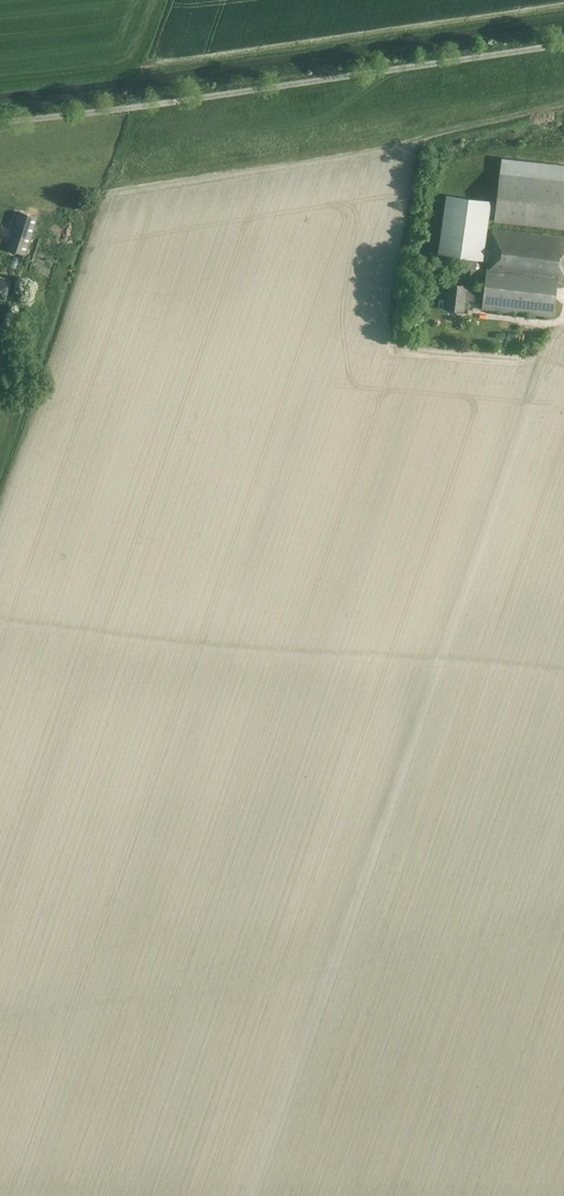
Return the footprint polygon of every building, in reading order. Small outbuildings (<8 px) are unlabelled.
[(499,173),(496,201),(446,194),(437,254),(487,262),(484,288),(448,283),(445,309),(464,311),(465,299),(483,302),(483,307),(555,316),(559,282),(563,282),(563,240),(491,230),(489,249),(485,248),(490,215),(495,216),(494,221),(563,229),(563,165),(501,157),(499,173)] [(9,238),(5,248),(26,255),(39,217),(18,210),(11,230),(15,231),(12,239),(9,238)] [(5,295),(9,285),(0,282),(0,294),(5,295)]
